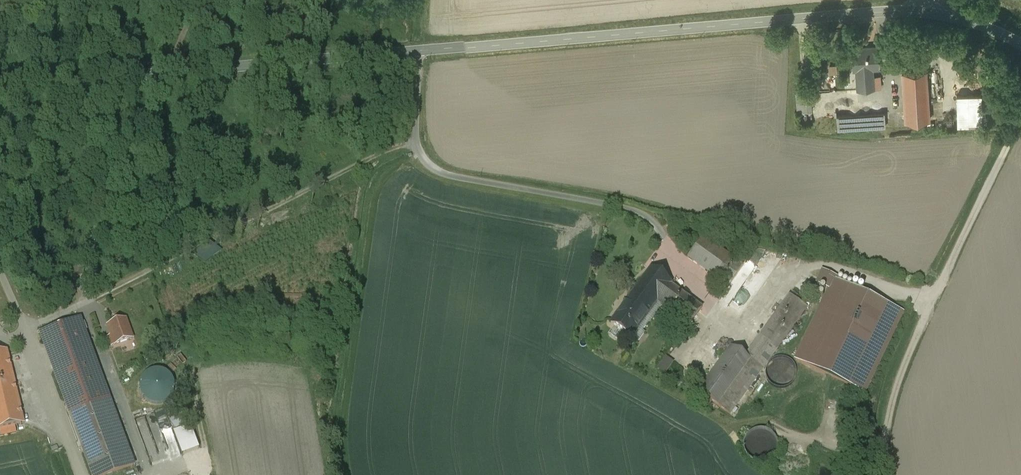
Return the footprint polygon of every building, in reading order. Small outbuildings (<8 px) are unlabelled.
[(876,47),(852,48),(854,69),(856,69),(858,89),(873,88),(871,68),(877,67),(876,47)] [(926,71),(902,73),(905,122),(929,120),(926,71)] [(884,113),(836,116),(837,130),(885,127),(884,113)] [(728,286),(743,266),(701,236),(687,256),(728,286)] [(634,292),(653,307),(657,302),(688,325),(701,308),(670,285),(672,283),(652,268),(634,292)] [(822,271),(816,284),(829,290),(834,280),(835,281),(836,278),(822,271)] [(835,281),(834,280),(829,290),(796,361),(864,393),(902,312),(835,281)] [(630,338),(653,307),(634,292),(611,323),(630,338)] [(745,357),(731,347),(699,392),(730,414),(807,309),(790,296),(745,357)] [(41,335),(92,474),(110,474),(134,466),(80,320),(41,335)] [(125,320),(108,327),(112,337),(108,338),(111,346),(115,345),(115,346),(132,339),(125,320)] [(24,424),(7,351),(0,353),(0,430),(24,424)] [(668,374),(678,363),(670,356),(660,367),(668,374)] [(790,361),(786,358),(780,357),(776,359),(771,362),(769,366),(768,370),(768,374),(769,378),(772,381),(774,383),(778,385),(784,385),(788,383),(792,380),(794,376),(795,371),(795,367),(793,364),(790,361)] [(165,372),(161,370),(156,370),(150,372),(147,373),(143,377),(141,382),(141,388),(144,396),(148,400),(152,401),(157,403),(164,401),(168,398),(172,392),(174,387),(172,380),(169,375),(165,372)] [(188,455),(205,449),(197,426),(179,432),(188,455)]
